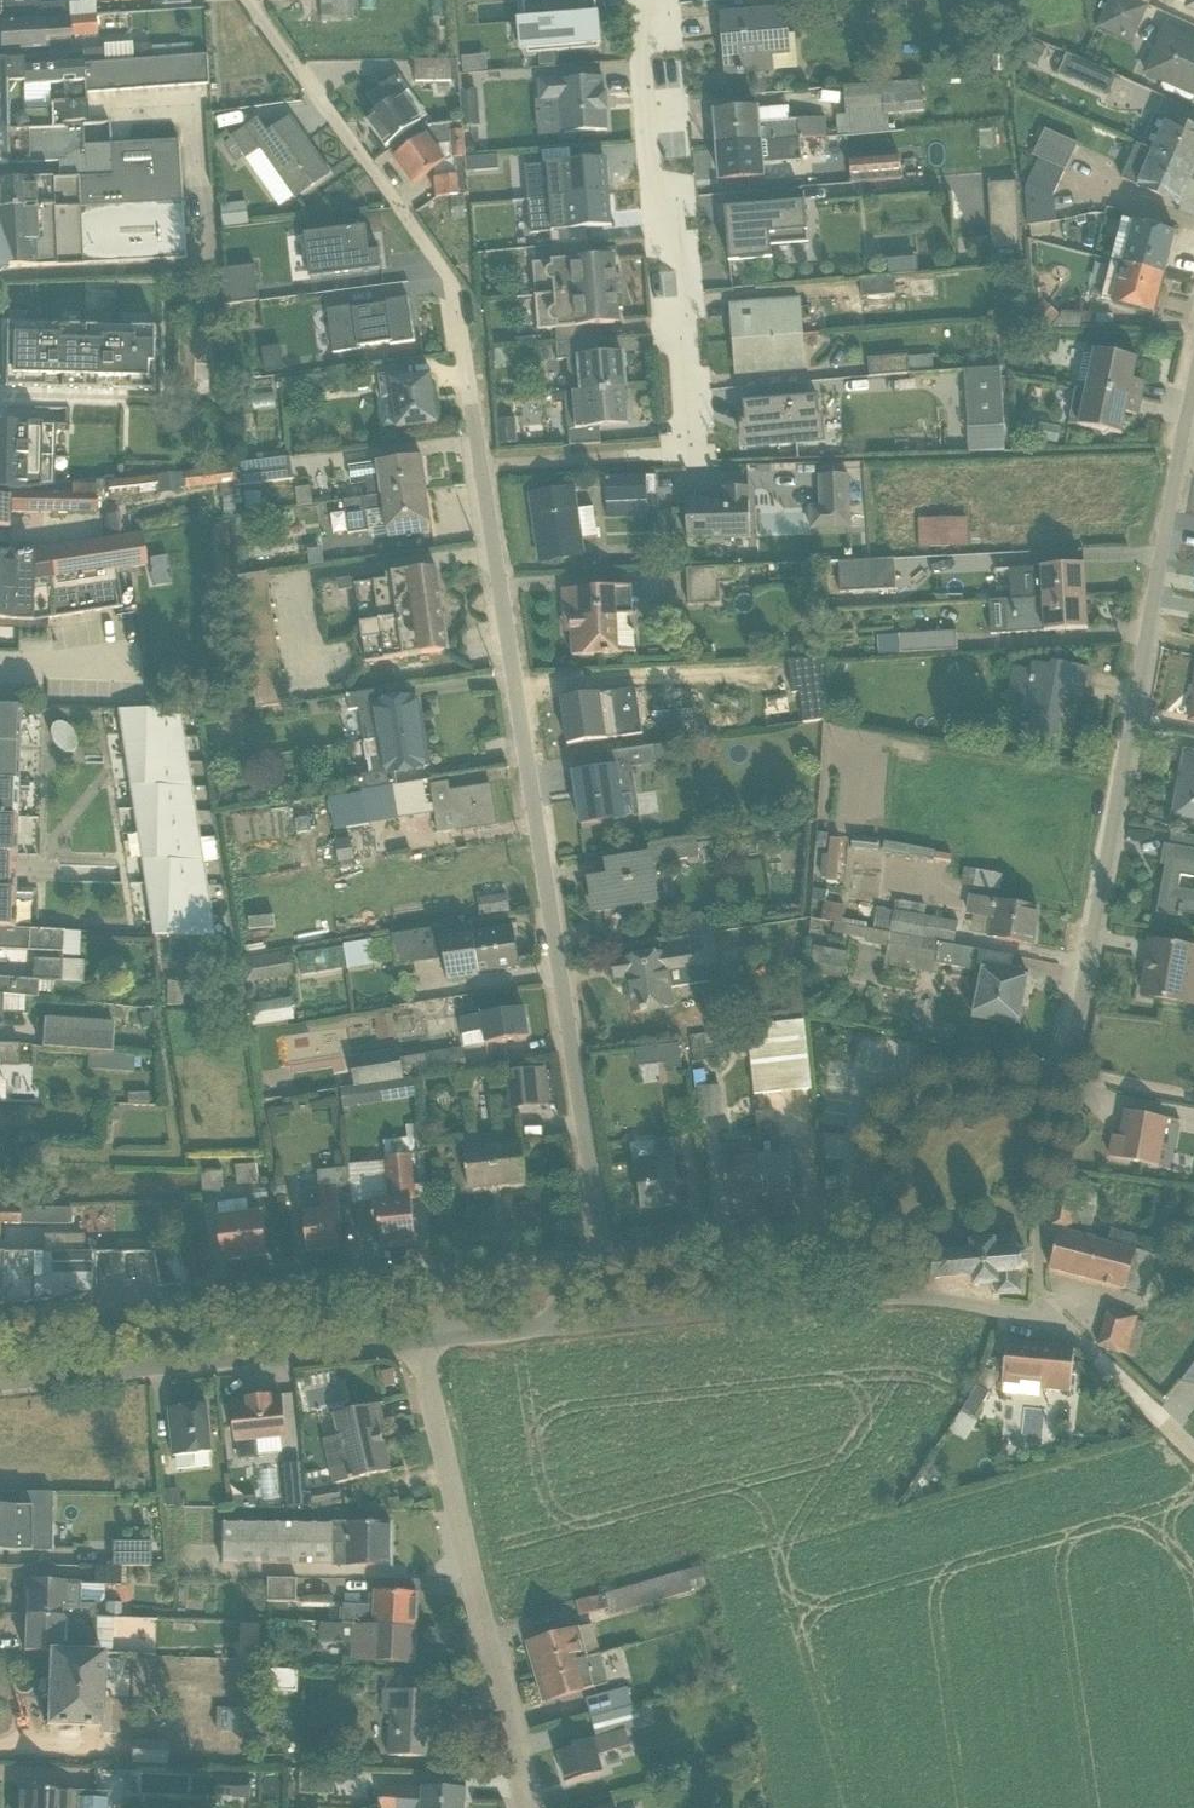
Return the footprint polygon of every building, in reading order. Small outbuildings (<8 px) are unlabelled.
[(64,23),(63,8),(34,9),(34,0),(0,0),(0,25),(64,23)] [(316,31),(353,30),(352,0),(315,0),(316,31)] [(1136,3),(1129,0),(1093,0),(1082,23),(1118,40),(1136,3)] [(1193,17),(1193,0),(1186,0),(1181,11),(1193,17)] [(521,56),(596,51),(592,2),(517,8),(521,56)] [(785,75),(782,10),(714,14),(717,79),(785,75)] [(65,56),(64,23),(0,25),(0,58),(65,56)] [(1193,100),(1193,44),(1160,29),(1139,76),(1193,100)] [(68,89),(195,85),(194,55),(115,57),(114,45),(67,46),(68,89)] [(1055,50),(1046,68),(1094,93),(1104,75),(1055,50)] [(23,100),(21,63),(0,64),(0,101),(23,100)] [(380,114),(368,122),(387,149),(428,120),(400,80),(370,100),(380,114)] [(556,137),(606,135),(604,82),(539,85),(539,104),(555,103),(556,137)] [(807,101),(829,101),(829,86),(807,87),(807,101)] [(914,87),(839,94),(842,133),(883,130),(881,103),(903,101),(905,126),(917,125),(914,87)] [(452,92),(451,126),(463,126),(463,92),(452,92)] [(24,136),(23,100),(0,101),(0,137),(24,136)] [(708,119),(711,156),(758,152),(754,114),(708,119)] [(1045,192),(1068,130),(1034,117),(1020,155),(1033,160),(1024,184),(1045,192)] [(331,177),(287,120),(267,135),(257,122),(232,141),(285,211),(331,177)] [(1146,153),(1191,174),(1193,169),(1193,135),(1162,120),(1146,153)] [(426,140),(397,162),(416,187),(435,173),(437,202),(448,201),(450,221),(472,219),(464,127),(425,131),(426,140)] [(25,166),(24,136),(0,137),(0,167),(25,166)] [(895,140),(842,146),(845,173),(898,167),(895,140)] [(715,190),(761,186),(758,152),(711,156),(715,190)] [(1131,186),(1176,207),(1191,174),(1146,153),(1131,186)] [(528,204),(612,196),(608,161),(526,170),(528,204)] [(71,179),(0,182),(0,214),(72,211),(71,179)] [(974,183),(980,248),(1008,246),(1001,181),(974,183)] [(615,230),(612,196),(528,204),(531,238),(552,236),(553,248),(589,245),(588,233),(615,230)] [(185,262),(181,205),(72,211),(73,267),(185,262)] [(804,236),(801,206),(717,214),(722,266),(769,261),(766,240),(804,236)] [(232,207),(209,207),(209,228),(233,228),(232,207)] [(74,273),(73,267),(72,211),(0,214),(0,277),(74,273)] [(1120,224),(1108,269),(1159,282),(1171,238),(1120,224)] [(362,231),(305,237),(309,278),(382,270),(381,253),(365,254),(362,231)] [(918,276),(917,261),(889,263),(890,278),(918,276)] [(532,266),(534,301),(615,297),(613,262),(532,266)] [(1098,306),(1149,320),(1159,282),(1108,269),(1098,306)] [(896,297),(894,280),(861,283),(863,300),(896,297)] [(536,334),(617,330),(615,297),(534,301),(536,334)] [(363,354),(363,351),(391,346),(392,349),(416,345),(410,301),(383,306),(383,308),(355,313),(354,310),(330,314),(336,357),(363,354)] [(803,311),(802,304),(732,310),(735,343),(805,337),(804,324),(811,323),(810,310),(803,311)] [(157,394),(158,332),(3,329),(2,391),(157,394)] [(805,337),(735,343),(738,377),(807,371),(805,337)] [(1087,356),(1080,393),(1123,402),(1131,364),(1087,356)] [(935,373),(933,358),(909,360),(909,357),(869,361),(870,380),(910,376),(910,375),(935,373)] [(573,361),(576,399),(622,396),(619,358),(573,361)] [(339,390),(332,366),(309,372),(316,396),(339,390)] [(1001,372),(965,374),(969,454),(1006,453),(1001,372)] [(380,396),(378,374),(365,375),(367,397),(380,396)] [(392,437),(434,431),(426,380),(384,386),(392,437)] [(1072,431),(1116,440),(1123,402),(1080,393),(1072,431)] [(567,439),(625,435),(622,396),(576,399),(564,400),(567,439)] [(745,449),(826,443),(824,418),(820,418),(818,400),(744,406),(746,424),(743,425),(745,449)] [(52,427),(0,426),(0,495),(50,495),(52,427)] [(419,455),(367,463),(373,500),(425,492),(419,455)] [(279,456),(222,458),(223,485),(280,483),(279,456)] [(794,503),(795,531),(844,530),(842,472),(803,473),(803,502),(794,503)] [(536,562),(582,556),(573,484),(527,490),(536,562)] [(681,538),(749,540),(751,485),(721,484),(720,499),(682,498),(681,538)] [(297,488),(282,489),(283,507),(299,506),(297,488)] [(425,492),(373,500),(378,537),(431,529),(425,492)] [(641,514),(640,497),(593,498),(594,515),(641,514)] [(597,542),(644,532),(639,512),(593,521),(597,542)] [(952,519),(902,519),(902,546),(952,546),(952,519)] [(45,629),(44,621),(120,611),(113,575),(144,569),(139,537),(0,558),(0,628),(45,629)] [(825,560),(826,589),(880,588),(880,559),(825,560)] [(396,655),(445,648),(432,565),(384,572),(396,655)] [(1082,565),(1037,565),(1037,594),(1082,594),(1082,565)] [(997,596),(1026,595),(1026,566),(997,566),(997,596)] [(710,568),(674,567),(673,601),(709,602),(710,568)] [(567,657),(614,655),(611,585),(563,588),(567,657)] [(1082,594),(1037,594),(1037,623),(1082,623),(1082,594)] [(972,599),(973,633),(1028,631),(1027,597),(972,599)] [(24,646),(24,634),(0,634),(0,646),(24,646)] [(939,634),(862,636),(862,653),(939,651),(939,634)] [(1080,654),(1030,647),(1020,718),(1054,723),(1059,685),(1075,688),(1080,654)] [(1193,669),(1185,728),(1193,729),(1193,669)] [(561,743),(602,738),(596,690),(555,695),(561,743)] [(365,700),(373,742),(422,732),(414,691),(365,700)] [(104,711),(127,945),(195,938),(172,704),(104,711)] [(14,780),(16,711),(0,711),(0,780),(14,780)] [(380,777),(429,767),(422,732),(373,742),(380,777)] [(1176,747),(1168,804),(1193,808),(1193,749),(1176,747)] [(574,823),(621,817),(614,764),(567,771),(574,823)] [(13,818),(14,780),(0,780),(0,818),(13,818)] [(446,831),(498,824),(492,784),(440,791),(446,831)] [(11,933),(13,818),(0,818),(0,932),(11,933)] [(810,880),(827,880),(825,839),(808,839),(810,880)] [(1168,845),(1159,903),(1193,908),(1193,849),(1168,845)] [(586,915),(656,903),(647,850),(597,858),(599,873),(580,876),(586,915)] [(979,892),(980,875),(945,874),(945,891),(979,892)] [(1040,923),(996,915),(959,908),(956,924),(970,926),(967,942),(990,947),(1034,954),(1040,923)] [(933,917),(878,911),(871,974),(920,980),(921,971),(962,976),(964,958),(943,955),(947,919),(933,917)] [(443,984),(517,972),(510,927),(436,938),(443,984)] [(383,967),(428,962),(424,932),(379,937),(383,967)] [(1158,934),(1148,986),(1193,995),(1193,942),(1158,934)] [(707,984),(702,947),(605,959),(608,985),(622,983),(626,1014),(672,1009),(669,988),(707,984)] [(245,964),(247,983),(280,979),(278,961),(245,964)] [(1004,1030),(1015,980),(969,970),(958,1021),(1004,1030)] [(244,1005),(245,1026),(278,1025),(277,1003),(244,1005)] [(462,1048),(525,1037),(519,1007),(457,1018),(462,1048)] [(790,1016),(730,1023),(740,1100),(800,1092),(790,1016)] [(24,1047),(92,1050),(93,1022),(25,1019),(24,1047)] [(674,1043),(678,1088),(688,1087),(685,1055),(686,1055),(685,1042),(674,1043)] [(619,1065),(662,1068),(663,1047),(621,1045),(619,1065)] [(23,1049),(23,1055),(69,1057),(68,1071),(111,1073),(112,1059),(94,1058),(94,1052),(23,1049)] [(338,1083),(388,1082),(387,1061),(337,1062),(338,1083)] [(493,1110),(530,1110),(530,1073),(493,1073),(493,1110)] [(365,1087),(365,1103),(390,1102),(390,1087),(365,1087)] [(704,1113),(702,1088),(680,1090),(682,1116),(704,1113)] [(1165,1114),(1116,1110),(1112,1162),(1161,1166),(1165,1114)] [(457,1190),(518,1180),(512,1140),(451,1149),(457,1190)] [(761,1199),(792,1195),(786,1150),(755,1154),(761,1199)] [(642,1212),(680,1206),(672,1151),(634,1157),(642,1212)] [(761,1199),(755,1154),(722,1158),(728,1203),(761,1199)] [(374,1246),(412,1242),(408,1201),(414,1201),(409,1155),(382,1158),(386,1199),(370,1200),(374,1246)] [(220,1188),(237,1188),(237,1168),(221,1168),(220,1188)] [(186,1201),(213,1204),(216,1174),(188,1172),(186,1201)] [(334,1253),(330,1227),(339,1226),(333,1186),(315,1189),(318,1209),(296,1212),(302,1257),(334,1253)] [(216,1268),(264,1264),(259,1214),(211,1218),(216,1268)] [(1047,1266),(1122,1286),(1132,1249),(1057,1228),(1047,1266)] [(25,1248),(61,1250),(62,1237),(26,1234),(25,1248)] [(977,1249),(931,1249),(931,1264),(931,1268),(931,1276),(931,1283),(970,1283),(970,1293),(1002,1294),(1002,1301),(1027,1301),(1028,1274),(1035,1274),(1035,1252),(1025,1251),(1025,1236),(995,1236),(995,1242),(977,1241),(977,1249)] [(169,1281),(168,1252),(142,1254),(143,1282),(169,1281)] [(1134,1315),(1110,1308),(1103,1335),(1100,1348),(1123,1354),(1134,1315)] [(1074,1348),(1010,1343),(1007,1381),(1070,1387),(1074,1348)] [(1193,1388),(1193,1365),(1180,1385),(1193,1388)] [(229,1444),(282,1439),(277,1394),(224,1399),(229,1444)] [(346,1483),(389,1472),(378,1426),(384,1425),(378,1402),(329,1414),(346,1483)] [(163,1456),(207,1452),(204,1404),(160,1407),(163,1456)] [(293,1506),(291,1467),(269,1468),(270,1507),(293,1506)] [(20,1551),(21,1506),(0,1506),(0,1550),(20,1551)] [(327,1567),(392,1568),(393,1525),(327,1524),(327,1567)] [(129,1541),(91,1543),(92,1568),(130,1566),(129,1541)] [(35,1568),(59,1566),(58,1550),(34,1552),(35,1568)] [(565,1624),(681,1590),(676,1572),(559,1605),(565,1624)] [(250,1603),(279,1605),(280,1581),(251,1579),(250,1603)] [(72,1604),(73,1583),(17,1581),(15,1615),(88,1618),(88,1604),(72,1604)] [(340,1625),(351,1626),(416,1629),(418,1594),(368,1591),(368,1607),(341,1605),(340,1625)] [(88,1618),(15,1615),(14,1648),(31,1648),(87,1650),(88,1618)] [(525,1638),(532,1669),(598,1653),(590,1622),(525,1638)] [(323,1646),(324,1627),(304,1626),(303,1645),(323,1646)] [(349,1662),(414,1666),(416,1629),(351,1626),(349,1662)] [(28,1727),(84,1729),(87,1650),(31,1648),(28,1727)] [(540,1701),(606,1685),(598,1653),(532,1669),(540,1701)] [(384,1755),(428,1758),(432,1694),(388,1691),(384,1755)] [(630,1746),(626,1728),(549,1746),(558,1782),(601,1773),(597,1754),(630,1746)] [(148,1763),(147,1743),(114,1745),(115,1764),(148,1763)] [(282,1771),(281,1795),(314,1796),(315,1772),(282,1771)] [(467,1792),(397,1785),(394,1807),(466,1807),(467,1792)] [(383,1791),(366,1791),(366,1807),(383,1807),(383,1791)] [(70,1794),(7,1793),(7,1807),(70,1807),(70,1794)]
